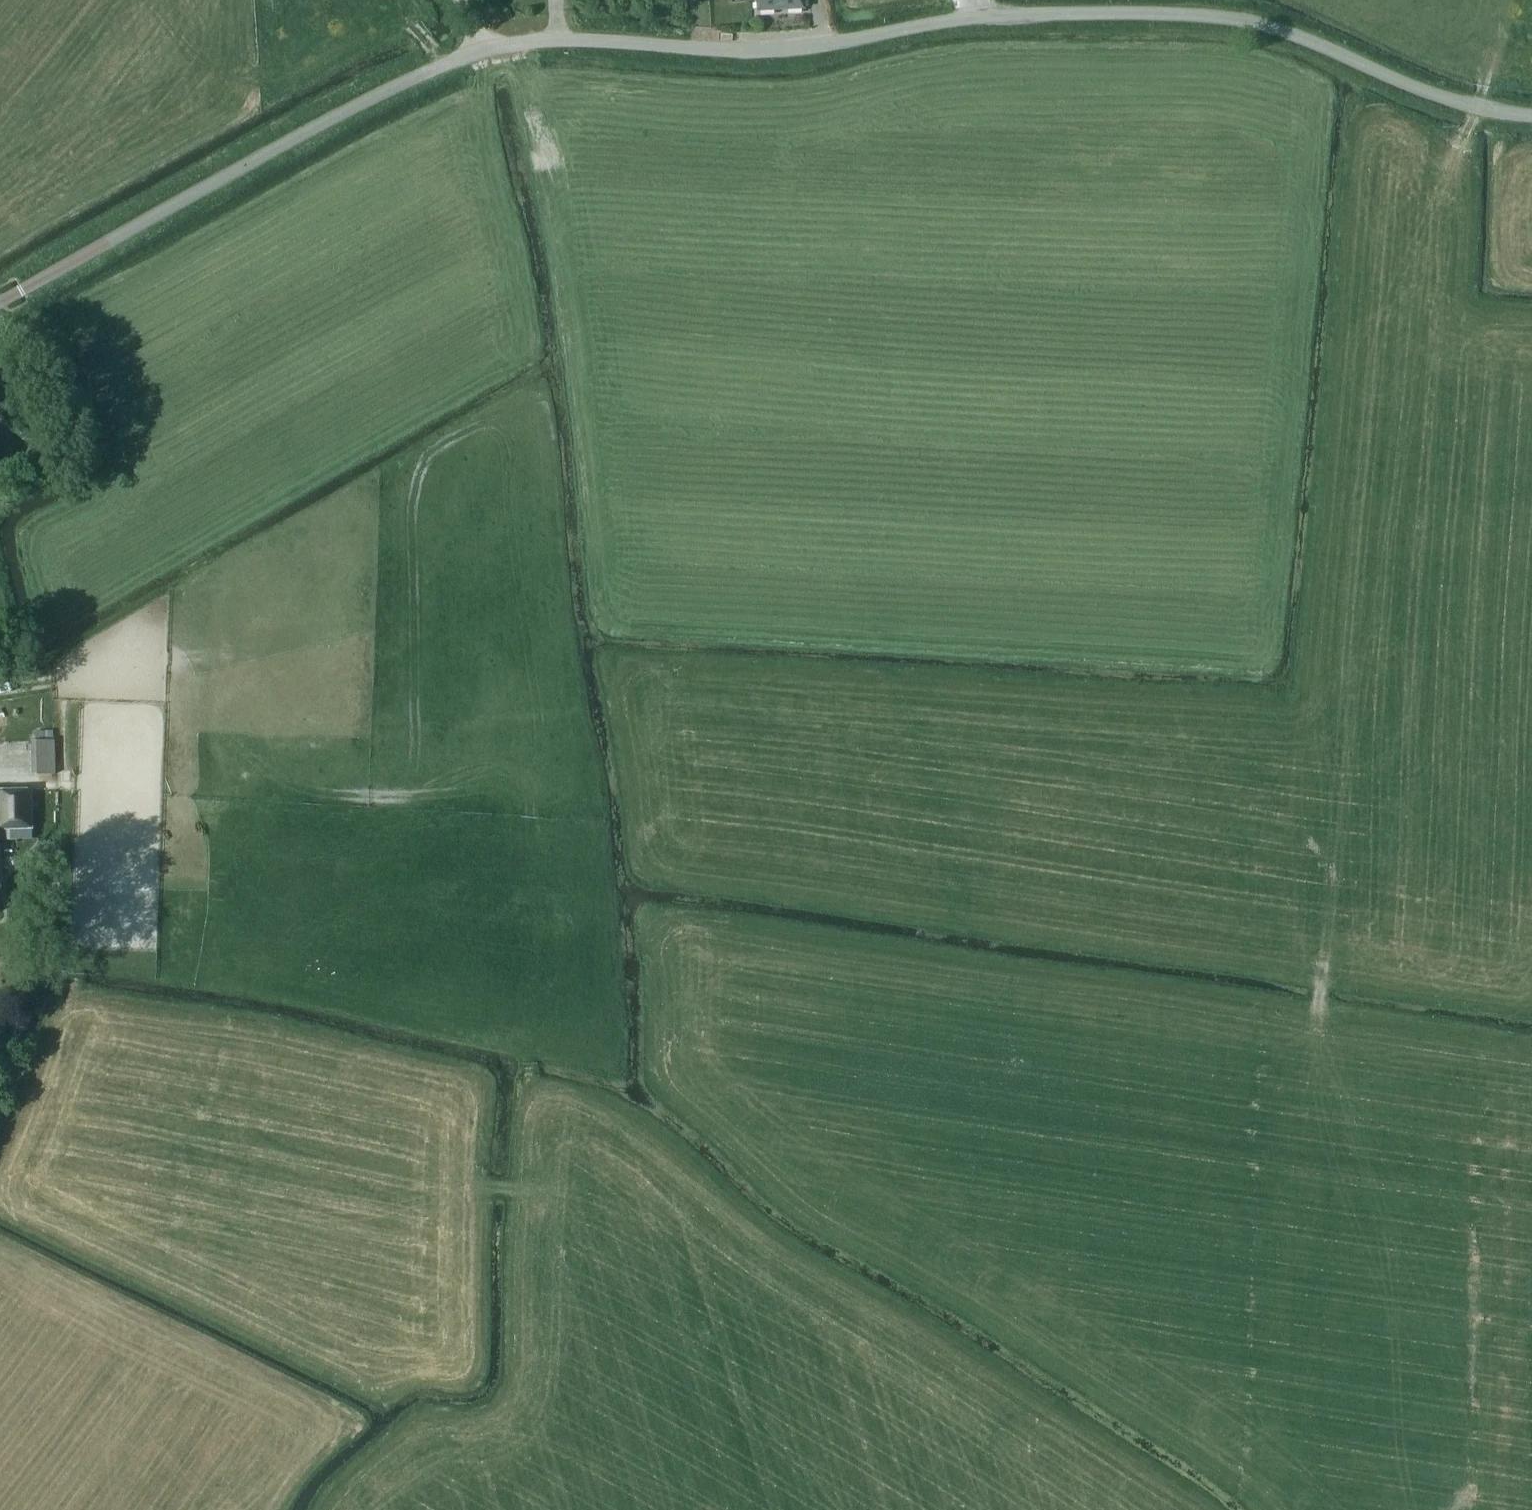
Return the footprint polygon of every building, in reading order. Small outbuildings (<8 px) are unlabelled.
[(780,9),(779,0),(757,0),(758,10),(780,9)] [(780,9),(803,8),(803,0),(779,0),(780,9)] [(11,490),(0,458),(0,494),(11,490)] [(36,742),(37,776),(55,775),(54,741),(36,742)] [(31,839),(30,791),(0,792),(0,840),(31,839)]
